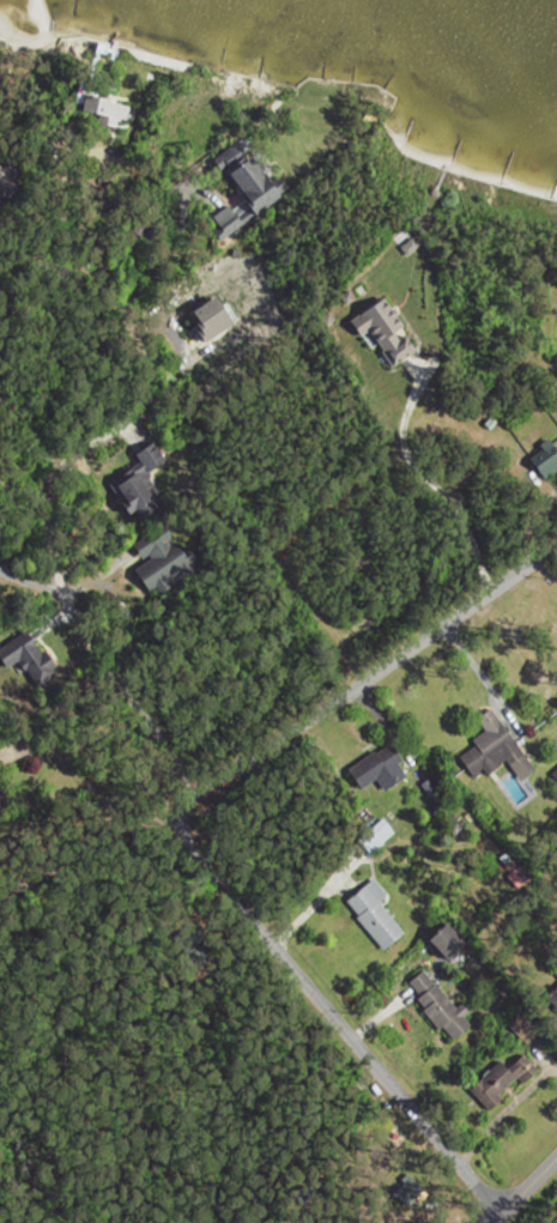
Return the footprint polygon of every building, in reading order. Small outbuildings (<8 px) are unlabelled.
[(86,117),(126,132),(135,110),(95,94),(86,117)] [(229,175),(259,217),(286,198),(256,156),(229,175)] [(17,204),(22,179),(0,175),(0,201),(17,204)] [(181,316),(191,347),(238,332),(228,301),(181,316)] [(382,346),(391,367),(416,356),(402,323),(396,326),(386,305),(353,319),(367,352),(382,346)] [(556,475),(556,450),(549,441),(529,460),(550,482),(556,475)] [(135,459),(141,467),(113,487),(137,521),(160,504),(144,482),(169,464),(155,444),(135,459)] [(39,690),(61,667),(31,638),(9,660),(39,690)] [(460,756),(474,780),(508,760),(521,781),(534,773),(495,709),(477,720),(485,733),(472,741),(476,747),(460,756)] [(356,765),(366,784),(377,779),(384,791),(407,779),(401,766),(405,764),(394,744),(356,765)] [(384,953),(406,936),(380,902),(386,897),(374,881),(346,903),(384,953)] [(470,944),(449,923),(428,944),(449,965),(470,944)] [(407,986),(452,1044),(472,1028),(465,1018),(427,971),(407,986)] [(470,1093),(491,1115),(534,1073),(520,1059),(510,1069),(502,1061),(470,1093)]
